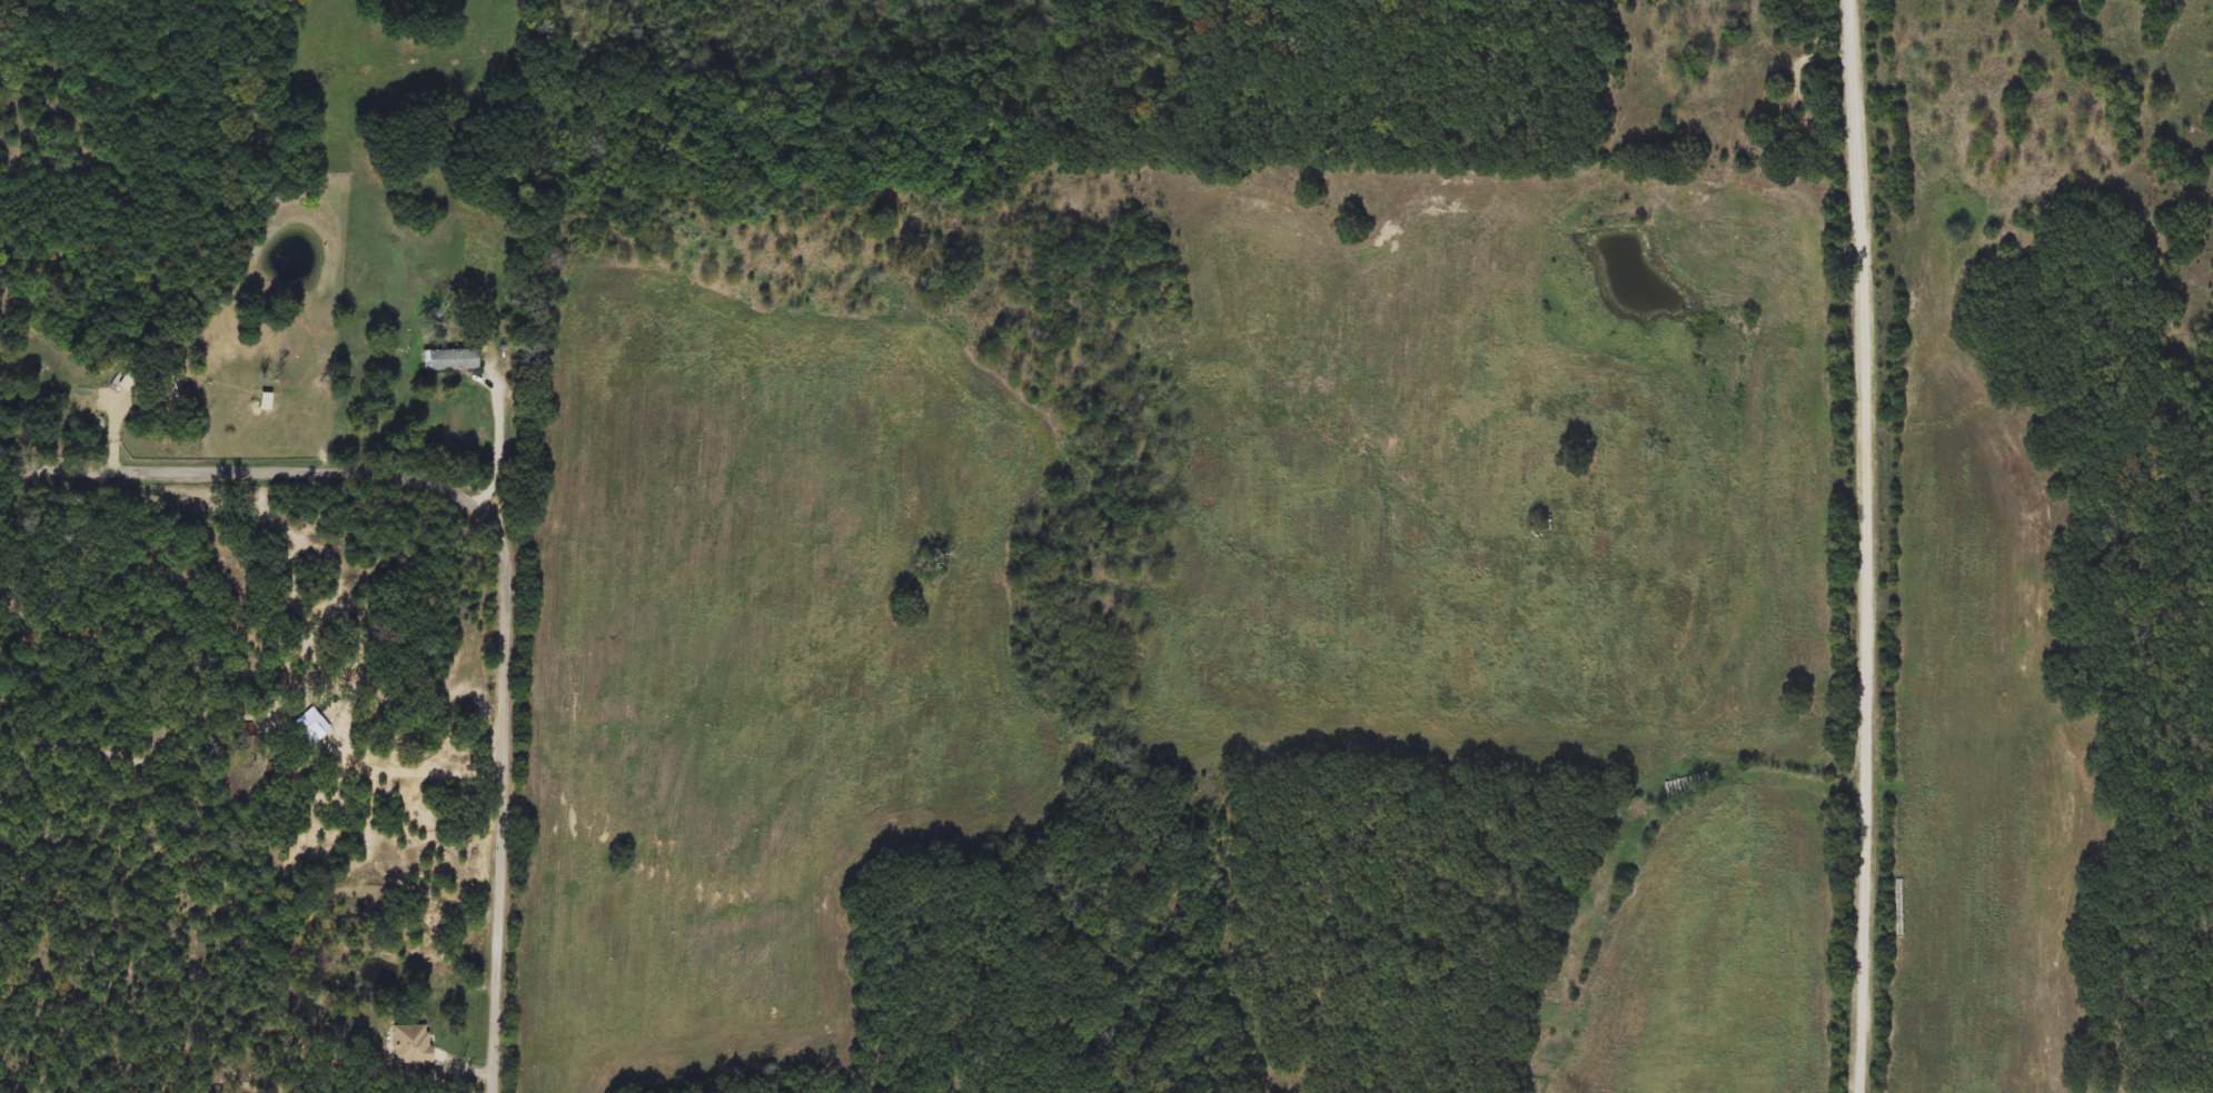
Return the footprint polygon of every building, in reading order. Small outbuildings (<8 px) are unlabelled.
[(480,350),(480,370),(425,370),(425,350),(480,350)] [(143,394),(162,387),(159,377),(171,372),(181,404),(149,414),(143,394)] [(423,918),(409,912),(415,901),(428,906),(423,918)] [(430,1063),(395,1063),(395,1025),(430,1025),(430,1063)]
